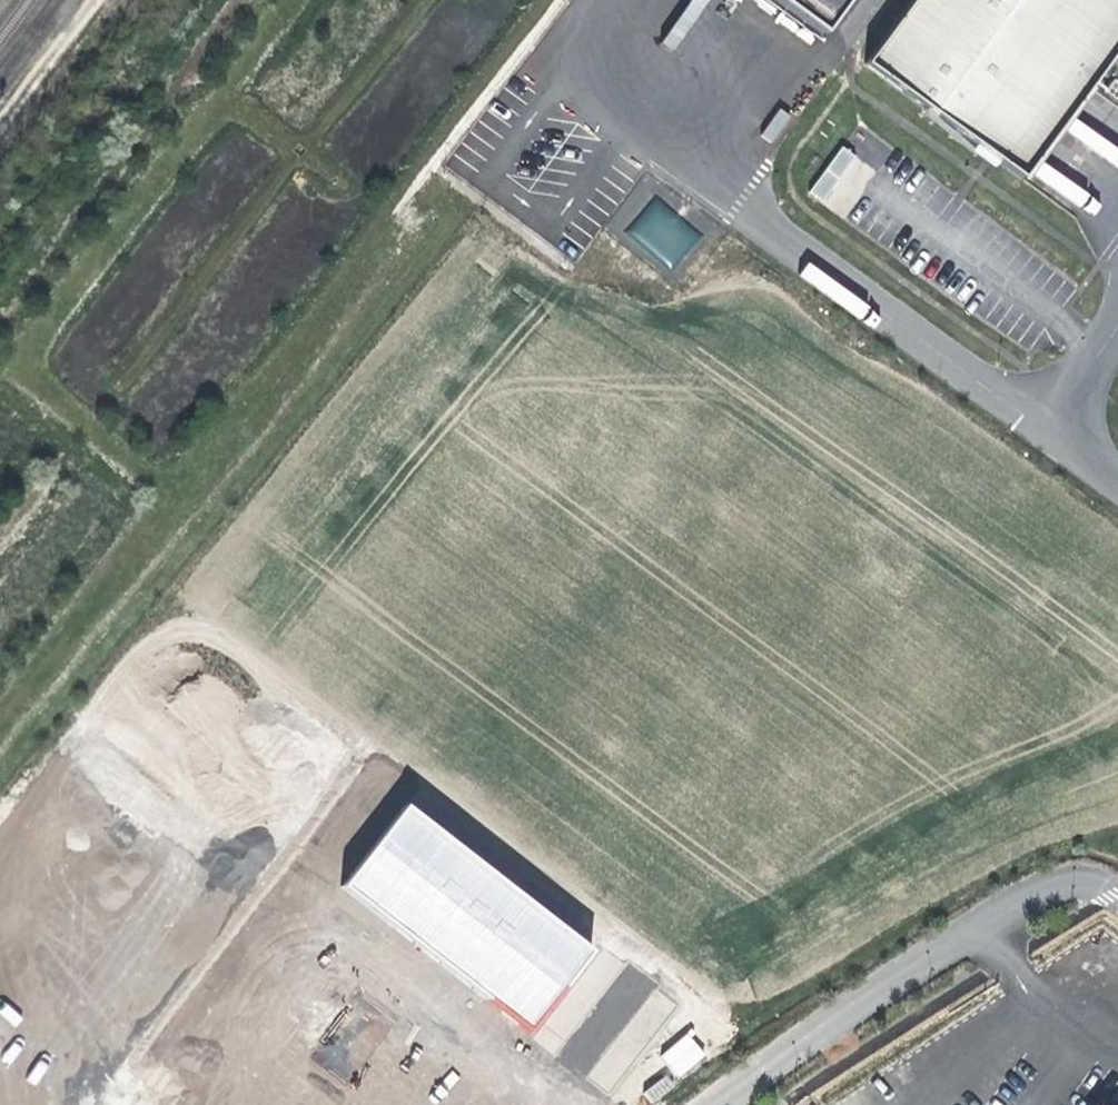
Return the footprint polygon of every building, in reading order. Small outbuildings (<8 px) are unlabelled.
[(884,78),(935,114),(1038,188),(1087,118),(1098,89),(1117,61),(1117,0),(938,0),(884,78)] [(772,143),(792,117),(781,108),(760,134),(772,143)] [(842,218),(877,170),(842,145),(808,193),(842,218)] [(650,198),(625,236),(675,269),(701,231),(650,198)] [(590,952),(402,803),(337,884),(526,1032),(590,952)] [(687,1032),(659,1057),(678,1079),(707,1053),(687,1032)]
